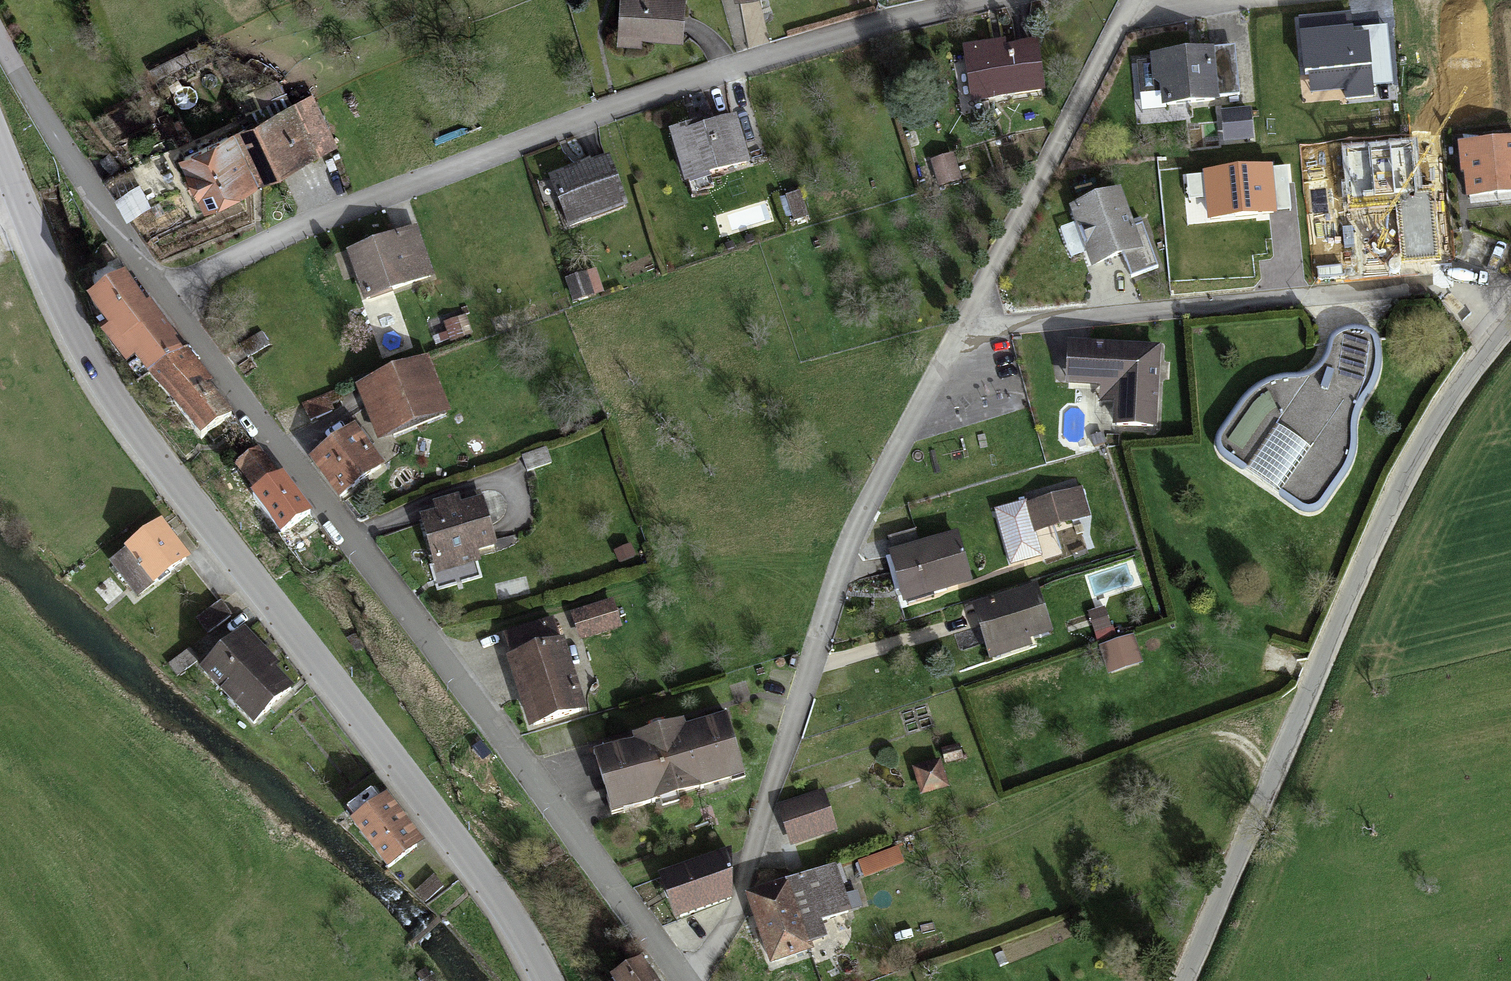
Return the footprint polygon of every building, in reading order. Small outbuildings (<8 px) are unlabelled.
[(619,39),(680,39),(680,0),(618,0),(619,39)] [(1368,31),(1354,33),(1351,9),(1299,14),(1305,74),(1308,73),(1310,91),(1342,87),(1344,98),(1375,95),(1368,31)] [(1239,45),(1138,56),(1141,87),(1169,84),(1171,107),(1244,99),(1239,45)] [(1034,47),(960,54),(964,100),(1038,94),(1034,47)] [(307,102),(178,158),(199,206),(328,151),(307,102)] [(1261,106),(1229,110),(1233,145),(1265,141),(1261,106)] [(705,124),(668,135),(683,183),(746,163),(733,121),(706,129),(705,124)] [(1468,149),(1473,204),(1510,201),(1510,145),(1468,149)] [(609,158),(552,177),(567,223),(624,204),(609,158)] [(951,158),(930,165),(938,188),(959,181),(951,158)] [(1202,167),(1207,218),(1278,211),(1273,160),(1202,167)] [(1129,187),(1076,204),(1098,274),(1128,265),(1135,285),(1167,275),(1149,220),(1140,223),(1129,187)] [(415,228),(350,250),(366,299),(432,277),(415,228)] [(584,272),(567,279),(575,298),(591,292),(584,272)] [(194,438),(227,411),(122,279),(89,305),(112,334),(103,341),(129,373),(137,366),(194,438)] [(262,333),(242,344),(249,356),(269,344),(262,333)] [(1262,391),(1218,453),(1322,526),(1365,465),(1366,411),(1385,384),(1387,359),(1379,336),(1362,334),(1345,339),(1328,372),(1316,380),(1262,391)] [(1160,346),(1070,342),(1068,386),(1118,388),(1116,425),(1156,426),(1160,346)] [(426,362),(362,387),(382,438),(446,413),(426,362)] [(334,395),(303,407),(309,423),(341,411),(334,395)] [(348,430),(310,460),(339,496),(377,466),(348,430)] [(255,496),(281,476),(258,446),(237,463),(250,487),(255,496)] [(281,476),(255,496),(284,533),(309,514),(281,476)] [(1082,486),(996,511),(1010,559),(1042,550),(1036,531),(1090,515),(1082,486)] [(435,516),(418,521),(435,579),(475,567),(471,553),(490,547),(476,503),(456,509),(454,502),(433,508),(435,516)] [(160,524),(130,547),(156,580),(186,557),(160,524)] [(956,538),(890,556),(902,600),(968,583),(956,538)] [(156,580),(130,547),(114,559),(140,593),(156,580)] [(1034,590),(971,610),(986,658),(1025,646),(1023,638),(1047,631),(1034,590)] [(223,602),(199,619),(209,632),(232,615),(223,602)] [(1109,607),(1092,613),(1100,637),(1118,631),(1109,607)] [(523,656),(569,644),(564,627),(519,639),(523,656)] [(1141,664),(1133,638),(1101,648),(1109,674),(1141,664)] [(208,674),(253,723),(290,688),(245,639),(208,674)] [(521,697),(529,724),(577,711),(567,673),(584,668),(577,642),(569,644),(523,656),(500,663),(510,700),(521,697)] [(633,746),(592,758),(608,813),(738,775),(721,720),(684,731),(682,721),(630,736),(633,746)] [(938,762),(913,769),(920,791),(945,783),(938,762)] [(816,803),(780,812),(791,851),(826,841),(816,803)] [(384,805),(356,827),(390,869),(417,846),(384,805)] [(730,855),(658,879),(671,921),(726,903),(730,855)] [(784,886),(803,938),(820,932),(815,918),(844,908),(830,870),(784,886)] [(434,874),(416,890),(425,900),(444,885),(434,874)] [(803,938),(784,886),(745,900),(769,966),(808,952),(803,938)] [(606,980),(656,980),(639,954),(603,977),(606,980)]
